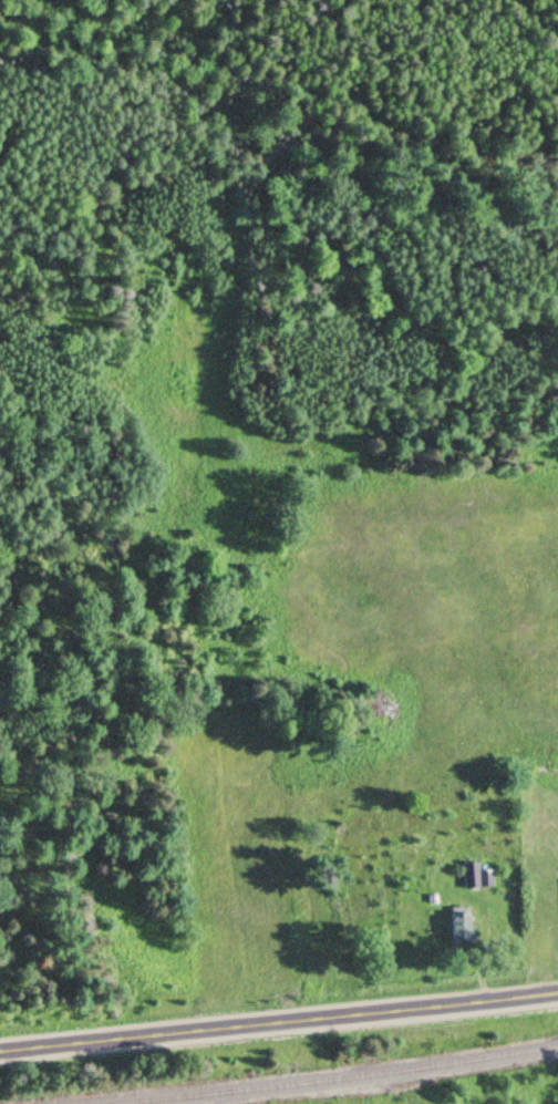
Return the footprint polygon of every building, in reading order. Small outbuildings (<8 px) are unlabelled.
[(447,907),(447,940),(466,940),(466,907),(447,907)]
